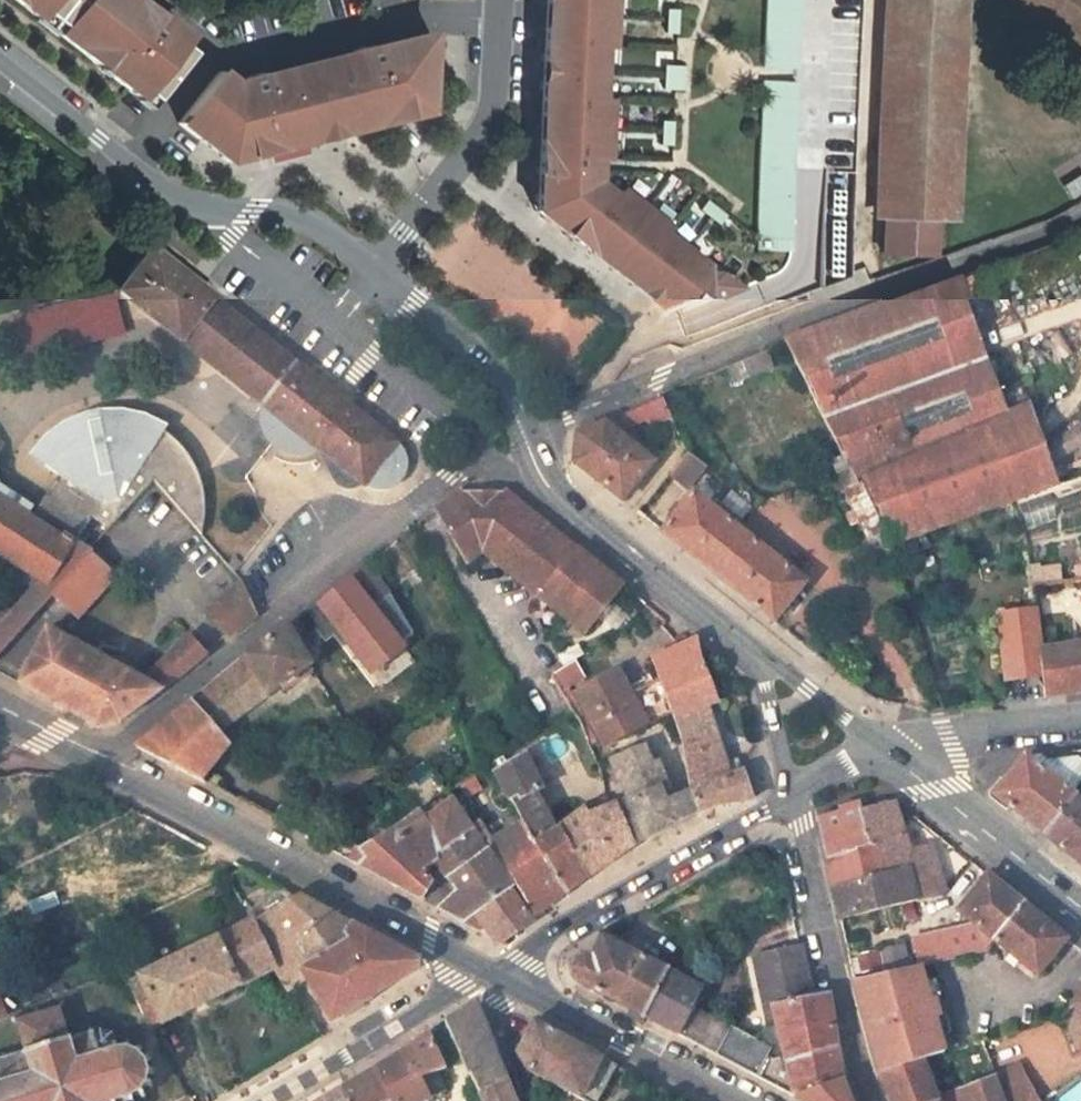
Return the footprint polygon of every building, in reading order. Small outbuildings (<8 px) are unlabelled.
[(156,22),(161,16),(149,6),(141,0),(23,0),(42,16),(43,14),(63,30),(61,31),(104,66),(111,57),(120,65),(113,73),(142,98),(144,96),(149,100),(153,104),(166,88),(195,54),(185,46),(190,40),(173,26),(169,32),(166,30),(156,22)] [(537,212),(670,315),(677,312),(688,339),(847,278),(860,0),(547,0),(537,212)] [(876,221),(887,221),(886,259),(934,261),(935,222),(959,223),(970,0),(886,0),(876,221)] [(1080,50),(1080,0),(1015,0),(1080,50)] [(42,16),(40,18),(59,34),(61,31),(63,30),(43,14),(42,16)] [(161,16),(156,22),(169,32),(173,26),(175,24),(163,14),(161,16)] [(221,73),(180,125),(229,163),(428,113),(432,35),(373,49),(373,47),(355,52),(356,54),(265,76),(264,74),(248,78),(248,81),(235,84),(221,73)] [(104,66),(102,69),(110,76),(113,73),(120,65),(111,57),(104,66)] [(142,98),(140,100),(150,108),(153,104),(144,96),(142,98)] [(1074,200),(1080,195),(1080,178),(1066,189),(1074,200)] [(116,290),(149,316),(166,330),(258,403),(255,414),(254,420),(255,427),(259,440),(263,446),(269,451),(280,457),(293,460),(300,459),(307,457),(313,454),(319,450),(336,464),(332,472),(333,477),(333,479),(336,485),(341,489),(352,477),(362,484),(369,489),(374,491),(380,492),(388,492),(393,490),(399,485),(404,480),(408,472),(408,462),(405,453),(399,445),(166,262),(149,249),(116,290)] [(868,496),(881,523),(892,546),(1056,487),(1027,406),(1005,415),(956,279),(786,342),(825,419),(891,395),(913,455),(860,480),(868,496)] [(825,419),(855,481),(860,480),(913,455),(891,395),(825,419)] [(642,429),(671,421),(665,399),(636,406),(642,429)] [(166,437),(152,427),(149,426),(140,422),(119,418),(109,418),(85,422),(73,427),(61,435),(52,444),(35,462),(58,478),(30,521),(23,517),(29,508),(0,489),(0,558),(37,582),(9,613),(7,613),(0,620),(0,623),(1,624),(0,625),(0,653),(52,596),(79,620),(117,579),(90,553),(87,556),(73,547),(91,519),(109,532),(149,485),(153,480),(166,496),(202,537),(205,521),(205,501),(204,491),(201,477),(188,455),(176,444),(166,437)] [(654,462),(604,423),(577,434),(573,463),(622,502),(654,462)] [(319,450),(333,479),(333,477),(332,472),(336,464),(319,450)] [(689,452),(669,476),(689,492),(708,468),(689,452)] [(29,508),(38,495),(0,471),(0,489),(29,508)] [(352,477),(341,489),(346,491),(352,491),(357,489),(362,484),(352,477)] [(841,489),(849,504),(868,496),(860,480),(855,481),(841,489)] [(436,513),(466,566),(481,554),(539,599),(578,552),(502,493),(458,497),(436,513)] [(683,550),(713,510),(693,494),(661,533),(683,550)] [(868,496),(849,504),(862,533),(881,523),(868,496)] [(805,582),(713,510),(683,550),(773,622),(805,582)] [(578,552),(539,599),(562,617),(600,569),(578,552)] [(233,573),(241,564),(234,558),(228,566),(233,573)] [(350,582),(371,610),(388,597),(367,569),(350,582)] [(600,569),(562,617),(584,634),(621,586),(600,569)] [(256,615),(240,582),(205,610),(228,639),(256,615)] [(1047,699),(1080,694),(1080,629),(1072,630),(1067,583),(1031,587),(1032,610),(1037,610),(1044,679),(1047,699)] [(998,614),(1005,685),(1044,679),(1037,610),(1032,610),(998,614)] [(293,621),(188,705),(215,734),(309,667),(303,657),(311,652),(293,621)] [(207,655),(188,636),(166,657),(149,675),(141,682),(46,630),(18,685),(96,727),(119,723),(122,721),(149,700),(166,687),(207,655)] [(673,714),(675,720),(708,710),(719,707),(698,640),(691,642),(652,662),(659,679),(673,714)] [(576,662),(557,675),(567,689),(586,676),(576,662)] [(602,744),(673,714),(659,679),(631,695),(619,675),(579,696),(602,744)] [(149,755),(166,764),(201,783),(215,764),(228,748),(215,734),(188,705),(166,723),(149,737),(135,748),(149,755)] [(685,760),(720,749),(708,710),(675,720),(681,736),(685,760)] [(352,726),(360,739),(370,733),(362,720),(352,726)] [(363,758),(354,764),(326,783),(327,784),(338,800),(364,783),(374,776),(387,768),(385,764),(375,747),(361,755),(363,758)] [(752,800),(745,783),(739,766),(728,769),(726,764),(720,749),(685,760),(685,764),(688,783),(689,790),(669,799),(662,783),(653,764),(646,748),(612,764),(620,783),(627,798),(616,803),(618,808),(634,844),(677,825),(678,822),(698,814),(716,807),(752,800)] [(1048,764),(1040,757),(1040,755),(1026,756),(1020,764),(1005,783),(995,795),(1044,835),(1077,795),(1073,792),(1080,783),(1080,782),(1080,762),(1079,760),(1048,764)] [(516,764),(494,776),(498,783),(505,792),(523,825),(532,842),(552,831),(534,793),(539,791),(535,783),(526,764),(524,760),(516,764)] [(489,768),(478,774),(465,783),(462,784),(477,808),(505,792),(498,783),(489,768)] [(318,790),(328,806),(338,800),(327,784),(318,790)] [(449,793),(453,800),(464,816),(477,808),(462,784),(449,793)] [(1077,795),(1044,835),(1080,865),(1080,799),(1077,795)] [(355,850),(349,862),(424,901),(432,888),(424,872),(434,863),(432,860),(473,831),(464,816),(453,800),(423,821),(417,815),(405,824),(358,854),(355,850)] [(892,802),(858,811),(868,848),(828,862),(835,891),(912,871),(907,851),(910,851),(892,802)] [(588,877),(634,844),(618,808),(586,820),(583,814),(559,829),(588,877)] [(868,848),(858,811),(857,808),(820,821),(828,862),(868,848)] [(534,916),(564,894),(532,842),(523,825),(492,844),(489,845),(490,847),(534,916)] [(489,845),(492,844),(481,826),(473,831),(432,860),(434,863),(447,880),(486,851),(490,847),(489,845)] [(564,894),(588,877),(559,829),(553,832),(552,831),(532,842),(564,894)] [(907,851),(912,871),(919,901),(946,894),(933,844),(910,851),(907,851)] [(465,924),(512,891),(486,851),(447,880),(458,895),(439,910),(465,924)] [(912,871),(835,891),(841,920),(919,901),(912,871)] [(1025,904),(988,875),(958,913),(994,942),(1025,904)] [(532,922),(512,891),(465,924),(479,932),(485,930),(495,946),(532,922)] [(342,934),(349,925),(297,897),(253,919),(266,944),(283,934),(302,970),(348,942),(342,934)] [(1025,904),(994,942),(1038,977),(1069,939),(1025,904)] [(302,970),(283,934),(266,944),(253,919),(166,962),(149,970),(138,976),(131,965),(119,970),(149,1028),(166,1019),(273,966),(289,992),(308,979),(302,970)] [(302,970),(308,979),(332,1021),(341,1015),(345,1021),(373,999),(371,995),(381,988),(382,990),(410,973),(409,972),(416,968),(415,961),(408,957),(349,925),(342,934),(348,942),(302,970)] [(669,972),(603,939),(592,960),(587,958),(583,958),(579,959),(572,968),(572,973),(573,978),(576,982),(586,988),(645,1019),(669,972)] [(813,998),(802,946),(753,958),(768,1031),(765,1031),(762,1033),(758,1037),(755,1041),(695,1009),(704,991),(669,972),(645,1019),(796,1100),(796,1097),(774,1007),(813,998)] [(856,983),(880,1076),(923,1062),(945,1054),(940,1038),(935,1020),(940,1018),(935,1002),(930,1004),(925,986),(919,969),(856,983)] [(936,982),(925,986),(930,1004),(935,1002),(941,1001),(936,982)] [(1072,1006),(1080,1013),(1080,994),(1072,1006)] [(827,995),(813,998),(774,1007),(796,1097),(843,1081),(827,995)] [(132,1098),(137,1094),(142,1100),(145,1097),(140,1091),(144,1086),(151,1089),(152,1085),(145,1082),(147,1076),(154,1075),(154,1071),(146,1071),(145,1065),(151,1062),(149,1058),(143,1061),(138,1056),(142,1050),(139,1047),(134,1053),(128,1050),(129,1043),(125,1042),(123,1050),(117,1050),(115,1043),(113,1043),(111,1034),(100,1032),(93,1034),(92,1029),(87,1030),(89,1035),(70,1041),(61,1011),(65,1005),(61,1003),(58,1009),(41,1014),(39,1010),(35,1011),(36,1015),(19,1020),(12,1017),(10,1021),(15,1024),(24,1054),(6,1059),(5,1054),(1,1055),(2,1061),(0,1061),(0,1100),(132,1100),(132,1098)] [(479,1094),(507,1083),(474,1004),(444,1025),(467,1074),(469,1074),(479,1094)] [(940,1018),(935,1020),(940,1038),(951,1034),(946,1016),(940,1018)] [(534,1075),(584,1100),(597,1100),(616,1066),(533,1022),(517,1055),(526,1071),(534,1075)] [(1065,1027),(997,1038),(1002,1069),(1069,1058),(1065,1027)] [(446,1069),(430,1035),(404,1053),(418,1079),(436,1072),(446,1069)] [(444,1091),(436,1072),(418,1079),(404,1053),(384,1067),(342,1091),(347,1100),(423,1100),(444,1091)] [(880,1076),(889,1100),(934,1100),(936,1100),(923,1062),(880,1076)] [(996,1074),(1005,1100),(1040,1100),(1022,1066),(996,1074)] [(996,1074),(941,1096),(943,1100),(1005,1100),(996,1074)] [(796,1100),(799,1100),(850,1100),(847,1092),(843,1081),(796,1097),(796,1100)] [(507,1083),(479,1094),(482,1100),(514,1100),(507,1083)] [(342,1091),(325,1100),(347,1100),(342,1091)]
